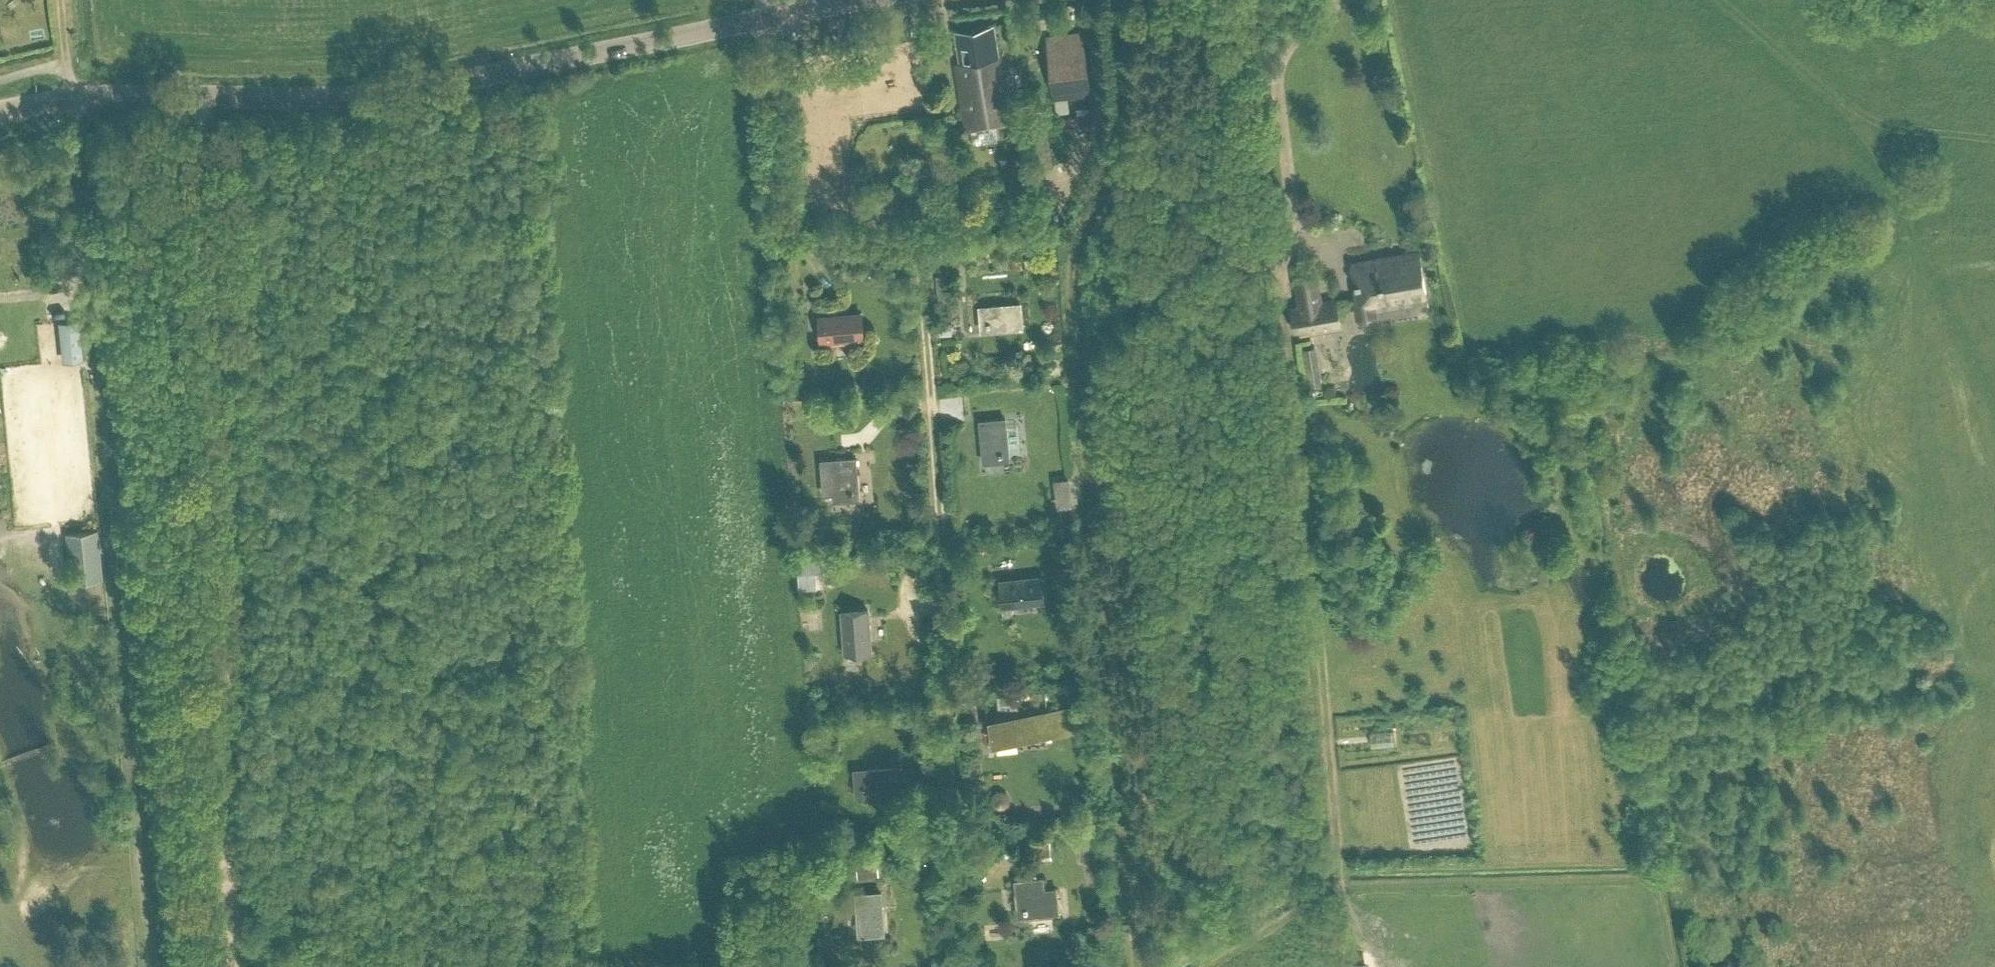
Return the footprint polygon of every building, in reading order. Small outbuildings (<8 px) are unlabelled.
[(994,23),(956,29),(961,59),(963,72),(958,73),(967,128),(972,127),(975,143),(999,139),(996,122),(1014,119),(1005,65),(997,66),(996,55),(999,54),(994,23)] [(1055,94),(1092,89),(1084,30),(1048,35),(1055,94)] [(1351,262),(1358,302),(1375,299),(1376,303),(1410,297),(1409,293),(1426,290),(1419,248),(1368,257),(1368,259),(1351,262)] [(1295,273),(1300,304),(1321,300),(1316,269),(1295,273)] [(1321,300),(1300,304),(1295,304),(1299,329),(1341,323),(1337,298),(1321,300)] [(982,323),(990,323),(990,327),(1023,324),(1021,299),(988,302),(988,303),(981,304),(982,323)] [(822,338),(832,337),(863,335),(861,309),(820,313),(822,338)] [(65,334),(68,358),(82,356),(77,316),(58,319),(60,335),(65,334)] [(1308,386),(1320,384),(1313,345),(1302,346),(1308,386)] [(832,400),(834,409),(845,407),(844,398),(832,400)] [(984,451),(985,458),(993,457),(992,450),(999,449),(999,451),(1004,450),(1004,449),(1008,448),(1005,416),(981,418),(984,451)] [(824,491),(833,491),(834,499),(860,497),(857,455),(832,457),(821,457),(824,491)] [(67,484),(89,484),(88,469),(67,469),(67,484)] [(1069,476),(1055,477),(1058,505),(1072,503),(1069,476)] [(102,576),(100,555),(100,549),(98,528),(79,530),(65,531),(70,579),(102,576)] [(812,585),(811,569),(802,570),(803,585),(812,585)] [(1002,578),(1005,602),(1044,597),(1042,573),(1009,576),(1009,577),(1002,578)] [(844,609),(846,640),(847,650),(871,649),(871,638),(868,607),(844,609)] [(989,714),(992,741),(1096,729),(1093,703),(989,714)] [(839,737),(824,738),(825,748),(840,748),(839,737)] [(866,791),(899,788),(896,763),(864,765),(866,791)] [(1050,846),(1038,847),(1039,858),(1051,857),(1050,846)] [(879,873),(878,857),(856,859),(857,862),(850,863),(850,871),(857,870),(858,875),(879,873)] [(1045,886),(1044,874),(1016,877),(1018,898),(1026,897),(1026,903),(1025,904),(1025,908),(1027,908),(1027,913),(1060,909),(1057,885),(1045,886)] [(857,890),(859,922),(860,932),(886,930),(885,920),(882,888),(857,890)]
